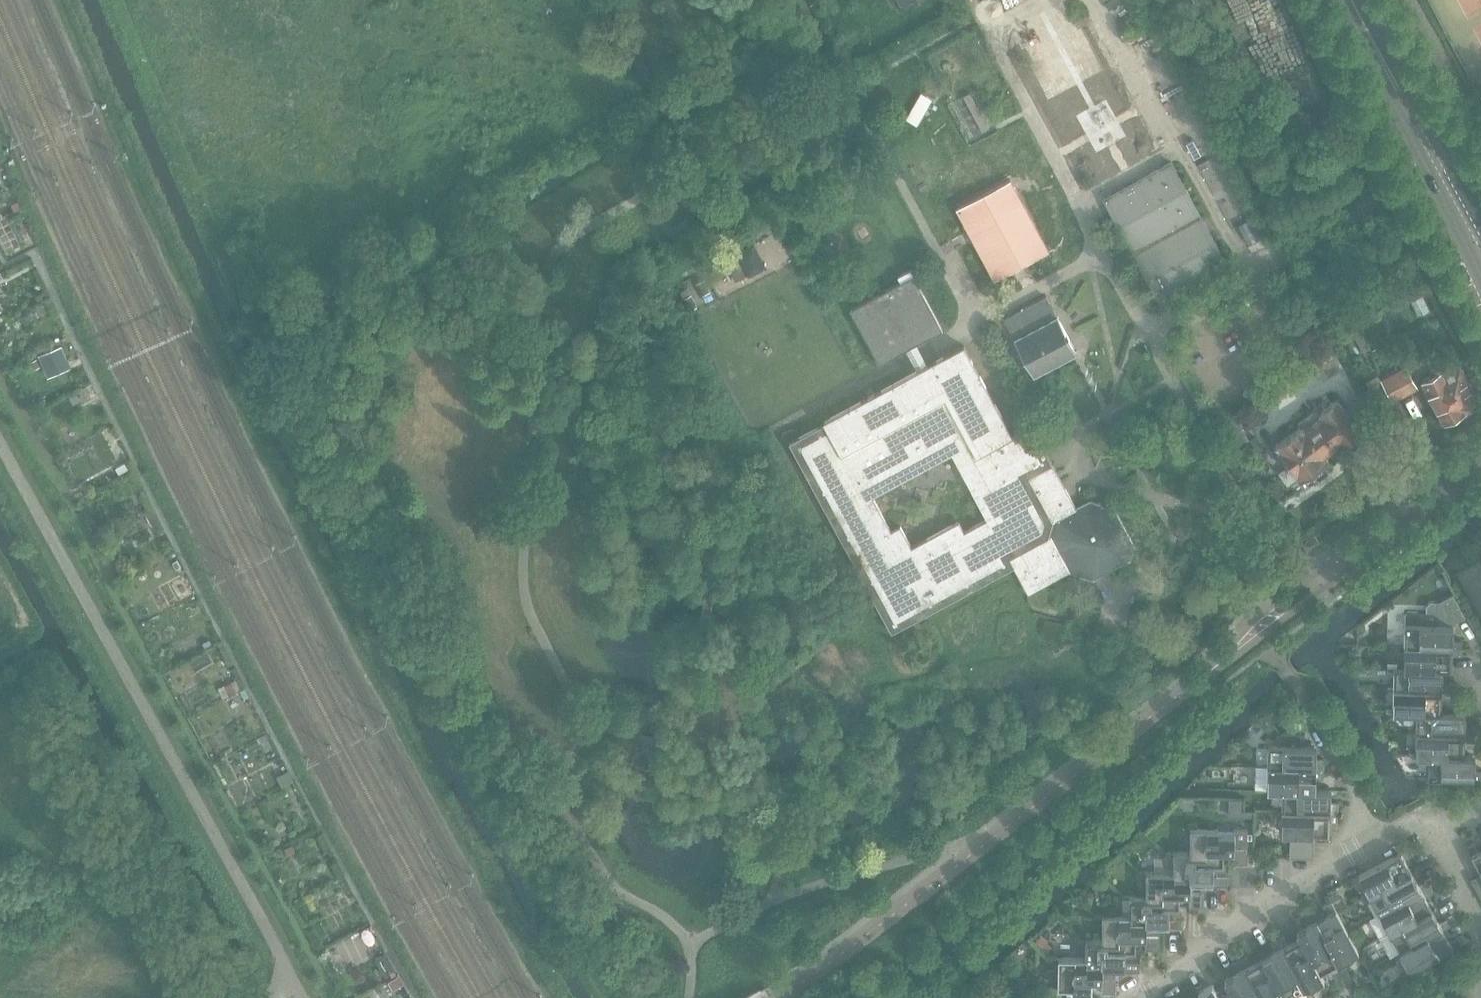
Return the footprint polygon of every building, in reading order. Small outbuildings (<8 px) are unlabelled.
[(1171,162),(1103,198),(1162,305),(1229,269),(1171,162)] [(1011,179),(956,209),(994,280),(1049,251),(1011,179)] [(18,201),(11,204),(14,211),(22,208),(18,201)] [(725,259),(736,279),(748,273),(749,275),(766,266),(755,244),(725,259)] [(913,275),(850,309),(879,364),(943,329),(913,275)] [(1034,374),(1070,355),(1076,351),(1057,317),(1045,297),(1004,319),(1015,338),(1015,339),(1034,374)] [(1371,348),(1362,332),(1355,337),(1363,352),(1371,348)] [(61,345),(38,355),(48,377),(71,367),(61,345)] [(1113,506),(1090,500),(1076,507),(1065,488),(1055,493),(1042,470),(1053,464),(1031,424),(1030,425),(1035,433),(1007,448),(1003,441),(1013,436),(995,402),(987,388),(974,364),(971,358),(964,345),(823,421),(825,423),(790,442),(869,590),(875,587),(879,595),(874,598),(892,632),(1014,566),(1028,593),(1067,571),(1067,572),(1069,571),(1092,578),(1108,570),(1131,557),(1134,545),(1113,506)] [(1312,363),(1314,366),(1323,382),(1345,368),(1333,350),(1312,363)] [(37,359),(30,362),(33,369),(40,366),(37,359)] [(1456,416),(1465,412),(1480,403),(1469,381),(1460,365),(1446,372),(1444,368),(1421,380),(1444,423),(1446,422),(1450,423),(1456,420),(1456,416)] [(1406,367),(1382,378),(1393,400),(1417,387),(1406,367)] [(1381,406),(1393,400),(1382,378),(1370,384),(1381,406)] [(76,392),(69,396),(73,404),(79,401),(79,397),(76,392)] [(1274,446),(1275,447),(1299,481),(1327,461),(1323,456),(1342,442),(1343,444),(1361,432),(1339,399),(1319,413),(1316,409),(1297,422),(1300,427),(1274,446)] [(1255,435),(1237,447),(1247,461),(1264,448),(1255,435)] [(1302,543),(1307,551),(1320,542),(1314,534),(1302,543)] [(1405,645),(1463,647),(1463,639),(1453,639),(1454,623),(1465,617),(1453,593),(1442,599),(1438,601),(1437,624),(1427,623),(1427,611),(1406,610),(1405,645)] [(1463,647),(1405,645),(1404,662),(1397,662),(1397,666),(1443,668),(1443,669),(1452,669),(1453,654),(1463,655),(1463,647)] [(1394,688),(1452,690),(1452,682),(1442,682),(1443,669),(1443,668),(1397,666),(1387,666),(1387,669),(1394,670),(1394,688)] [(236,680),(224,686),(229,695),(241,689),(236,680)] [(1452,690),(1394,688),(1393,706),(1386,706),(1386,710),(1410,711),(1410,710),(1442,711),(1442,697),(1452,697),(1452,690)] [(1417,733),(1475,734),(1475,726),(1465,726),(1466,711),(1442,711),(1410,710),(1410,711),(1410,714),(1417,714),(1417,733)] [(1268,767),(1323,768),(1323,757),(1316,757),(1317,745),(1305,745),(1305,733),(1281,732),(1280,744),(1268,744),(1268,767)] [(1475,734),(1417,733),(1416,751),(1409,751),(1409,754),(1420,755),(1420,754),(1464,754),(1465,741),(1475,741),(1475,734)] [(1464,754),(1420,754),(1420,755),(1420,758),(1427,758),(1426,776),(1480,778),(1480,769),(1475,769),(1475,755),(1464,754)] [(1323,768),(1268,767),(1256,766),(1255,788),(1276,789),(1276,788),(1316,788),(1316,778),(1323,778),(1323,768)] [(1283,793),(1282,811),(1338,812),(1338,801),(1331,801),(1331,789),(1316,788),(1276,788),(1276,789),(1276,792),(1283,793)] [(1242,814),(1242,801),(1230,801),(1230,817),(1242,817),(1242,814)] [(1282,832),(1290,832),(1290,845),(1314,846),(1314,833),(1330,833),(1330,823),(1337,823),(1338,812),(1282,811),(1282,832)] [(1207,864),(1228,865),(1228,862),(1224,862),(1224,849),(1233,850),(1233,863),(1247,863),(1248,829),(1233,829),(1233,833),(1218,833),(1219,828),(1183,828),(1183,831),(1190,831),(1190,852),(1191,852),(1190,857),(1207,858),(1207,864)] [(1479,850),(1474,842),(1467,845),(1480,871),(1480,849),(1479,850)] [(1314,846),(1290,845),(1290,857),(1313,858),(1314,846)] [(1363,898),(1412,871),(1405,859),(1413,854),(1410,847),(1359,874),(1367,892),(1361,895),(1363,898)] [(1204,882),(1204,884),(1228,885),(1228,865),(1207,864),(1207,858),(1190,857),(1191,852),(1190,852),(1166,851),(1166,855),(1173,855),(1173,871),(1174,871),(1174,877),(1190,877),(1190,882),(1204,882)] [(1163,905),(1184,906),(1184,905),(1180,905),(1180,892),(1189,893),(1189,906),(1203,906),(1204,884),(1204,882),(1190,882),(1190,877),(1174,877),(1174,871),(1173,871),(1139,871),(1139,874),(1146,874),(1146,895),(1147,895),(1147,900),(1163,900),(1163,905)] [(1380,914),(1431,886),(1427,879),(1418,884),(1412,871),(1363,898),(1364,901),(1371,897),(1380,914)] [(1471,878),(1480,897),(1480,873),(1471,878)] [(1431,886),(1380,914),(1388,930),(1382,933),(1384,936),(1433,909),(1426,896),(1434,892),(1431,886)] [(1160,925),(1160,927),(1184,928),(1184,906),(1163,905),(1163,900),(1147,900),(1147,895),(1146,895),(1122,894),(1122,898),(1130,898),(1129,914),(1130,915),(1130,920),(1146,920),(1146,925),(1160,925)] [(1338,963),(1340,966),(1342,969),(1345,967),(1342,961),(1358,951),(1331,900),(1324,904),(1329,913),(1317,919),(1319,923),(1318,923),(1340,962),(1338,963)] [(1433,909),(1384,936),(1385,939),(1392,935),(1400,951),(1443,928),(1452,924),(1448,917),(1439,921),(1433,909)] [(1324,971),(1338,963),(1340,962),(1318,923),(1319,923),(1317,919),(1312,911),(1305,914),(1310,923),(1297,930),(1300,937),(1302,940),(1304,939),(1322,972),(1324,971)] [(1119,948),(1140,949),(1140,948),(1136,948),(1136,935),(1145,936),(1145,949),(1159,949),(1160,927),(1160,925),(1146,925),(1146,920),(1130,920),(1130,915),(1129,914),(1095,914),(1095,917),(1102,918),(1102,938),(1103,938),(1103,943),(1119,943),(1119,948)] [(1402,954),(1411,970),(1462,943),(1458,936),(1450,940),(1443,928),(1400,951),(1394,954),(1395,957),(1402,954)] [(1277,938),(1304,989),(1320,980),(1324,986),(1327,984),(1324,979),(1327,977),(1324,971),(1322,972),(1304,939),(1302,940),(1300,937),(1288,943),(1284,934),(1277,938)] [(1041,935),(1036,941),(1042,947),(1047,941),(1041,935)] [(1116,968),(1116,971),(1140,971),(1140,949),(1119,948),(1119,943),(1103,943),(1103,938),(1102,938),(1078,937),(1078,941),(1086,941),(1085,957),(1086,958),(1086,963),(1102,963),(1102,968),(1116,968)] [(1284,997),(1289,997),(1288,997),(1304,989),(1277,938),(1271,941),(1275,950),(1262,957),(1284,997)] [(1262,958),(1250,964),(1246,955),(1239,959),(1260,997),(1284,997),(1262,957),(1262,958)] [(1074,992),(1092,992),(1092,979),(1101,979),(1101,992),(1115,992),(1116,971),(1116,968),(1102,968),(1102,963),(1086,963),(1086,958),(1085,957),(1051,957),(1051,960),(1058,960),(1058,987),(1074,987),(1074,992)] [(1239,959),(1233,962),(1237,971),(1224,978),(1235,997),(1260,997),(1239,959)] [(397,977),(388,982),(393,990),(402,985),(397,977)] [(1016,986),(1029,986),(1029,977),(1016,977),(1016,986)] [(1213,984),(1198,992),(1201,997),(1220,997),(1213,984)]
